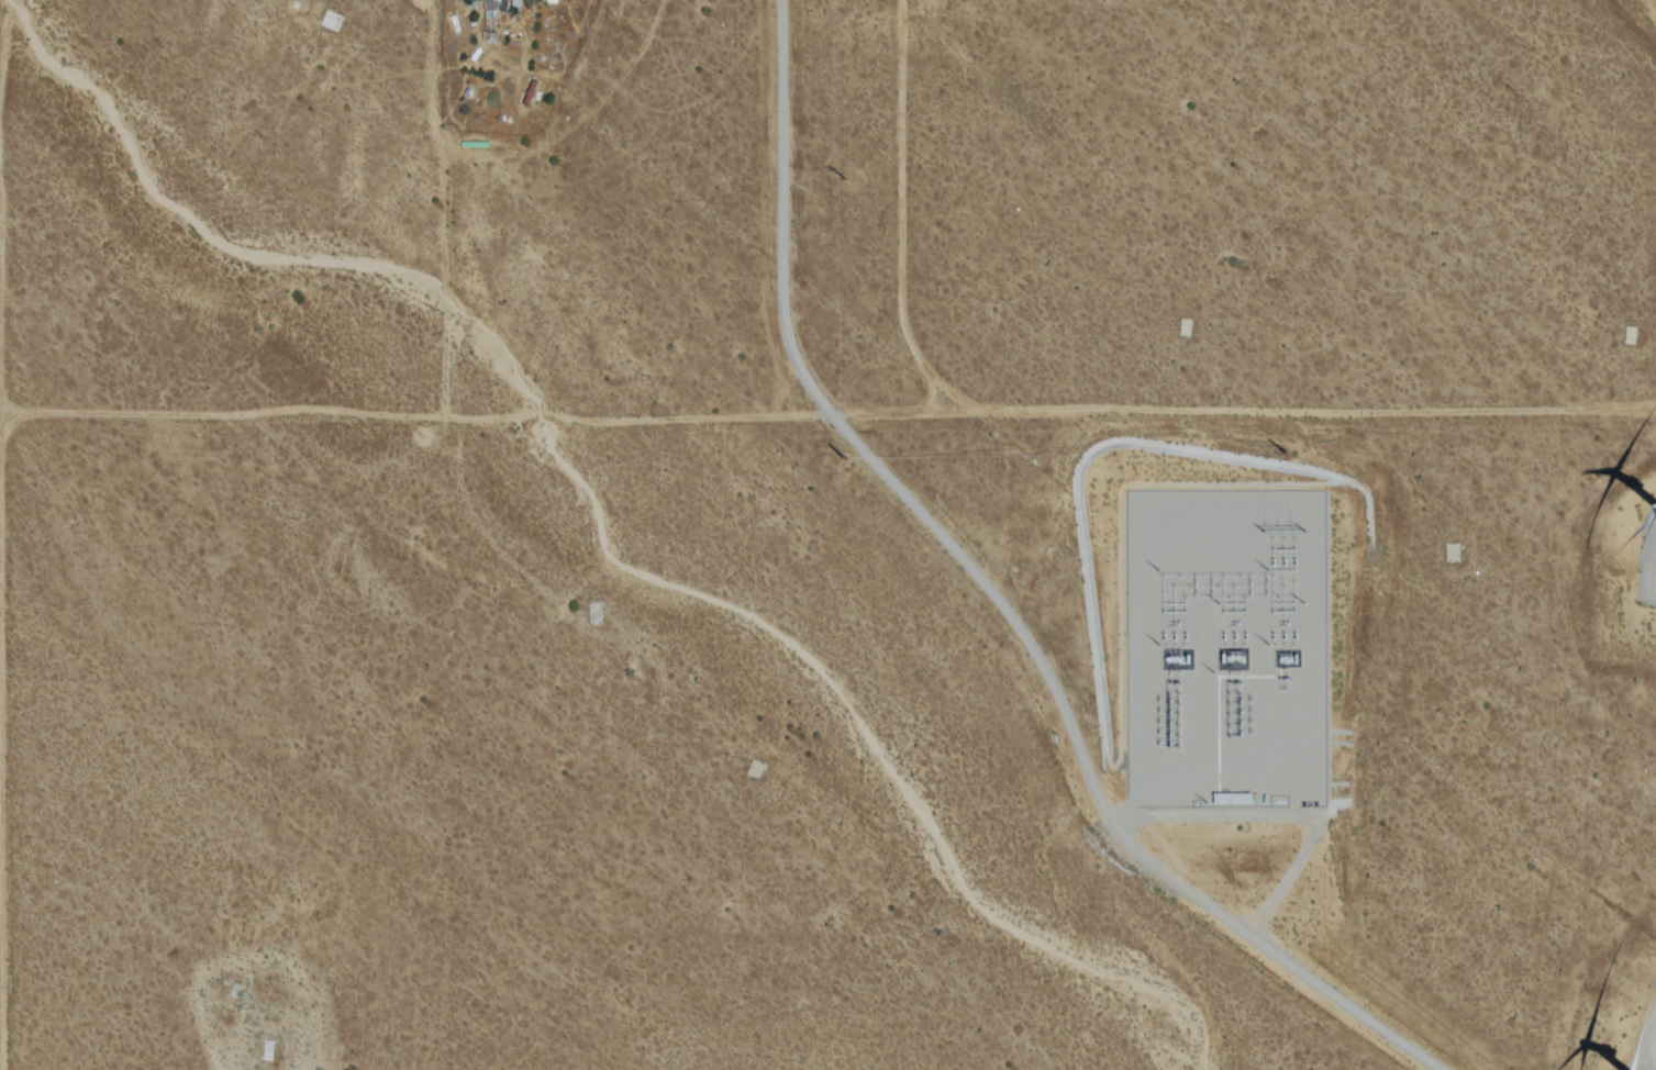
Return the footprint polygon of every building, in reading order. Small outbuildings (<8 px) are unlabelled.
[(482,19),(495,19),(495,13),(506,13),(506,0),(482,0),(482,19)] [(337,16),(324,8),(315,24),(327,32),(337,16)] [(533,82),(524,80),(518,103),(528,105),(533,82)] [(274,1039),(259,1039),(259,1064),(274,1064),(274,1039)]
